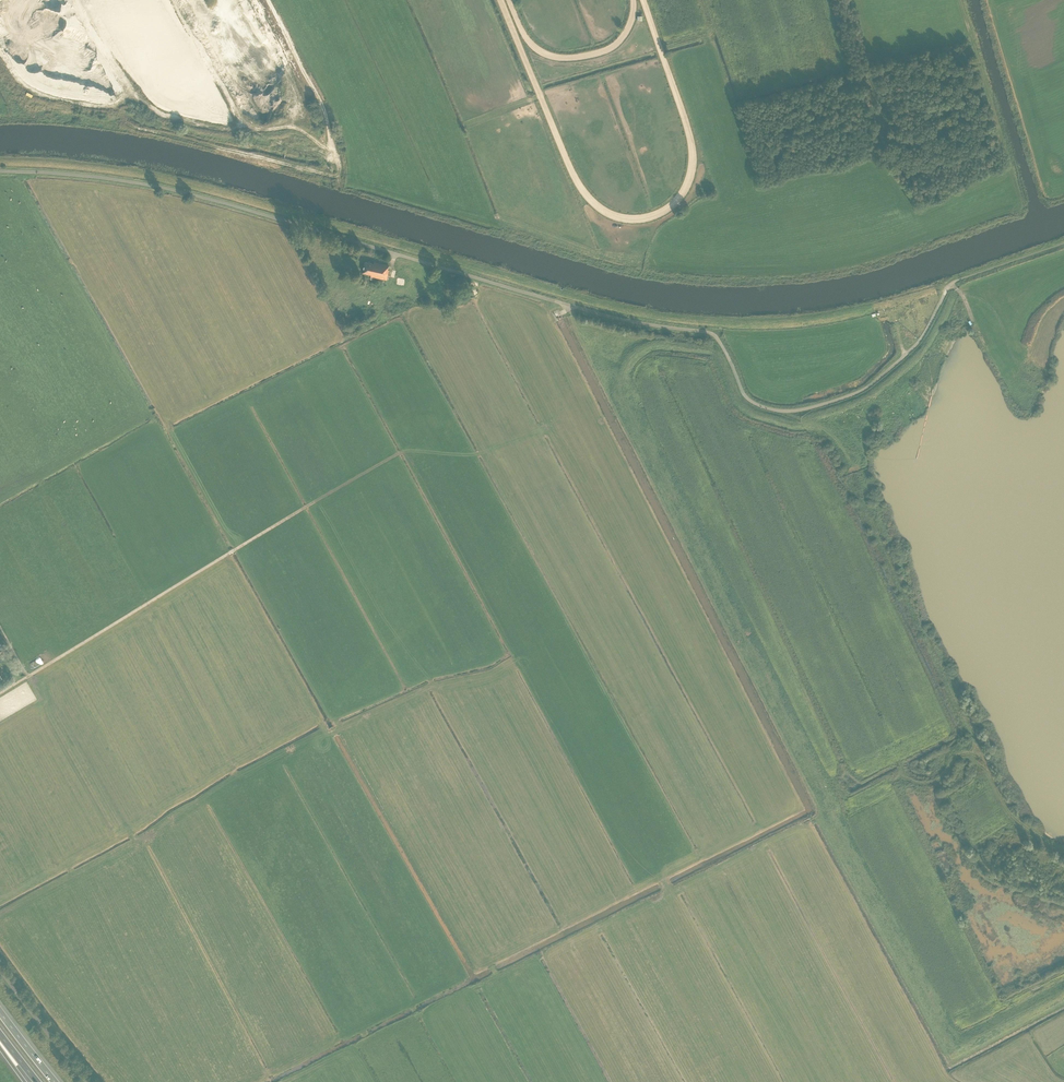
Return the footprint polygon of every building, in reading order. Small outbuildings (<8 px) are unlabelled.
[(358,261),(359,255),(348,253),(346,258),(358,261)] [(387,280),(389,270),(388,269),(389,265),(374,262),(374,264),(365,262),(363,272),(371,274),(370,279),(374,280),(375,277),(387,280)] [(365,294),(353,300),(354,302),(367,296),(365,294)] [(374,298),(370,300),(375,309),(378,307),(374,298)] [(383,300),(383,302),(408,310),(408,307),(383,300)] [(365,303),(361,305),(365,313),(369,311),(365,303)] [(355,308),(351,310),(355,318),(359,316),(355,308)] [(414,309),(413,311),(438,319),(439,316),(414,309)] [(379,318),(375,320),(379,328),(383,326),(379,318)] [(410,320),(406,322),(410,331),(414,329),(410,320)] [(369,323),(365,325),(370,333),(373,331),(369,323)] [(400,325),(396,327),(400,335),(404,333),(400,325)] [(360,327),(356,329),(360,338),(364,336),(360,327)] [(390,330),(386,332),(390,340),(394,338),(390,330)] [(380,335),(376,337),(380,345),(384,343),(380,335)] [(370,340),(366,341),(371,350),(374,348),(370,340)] [(361,344),(357,346),(361,355),(365,353),(361,344)]
